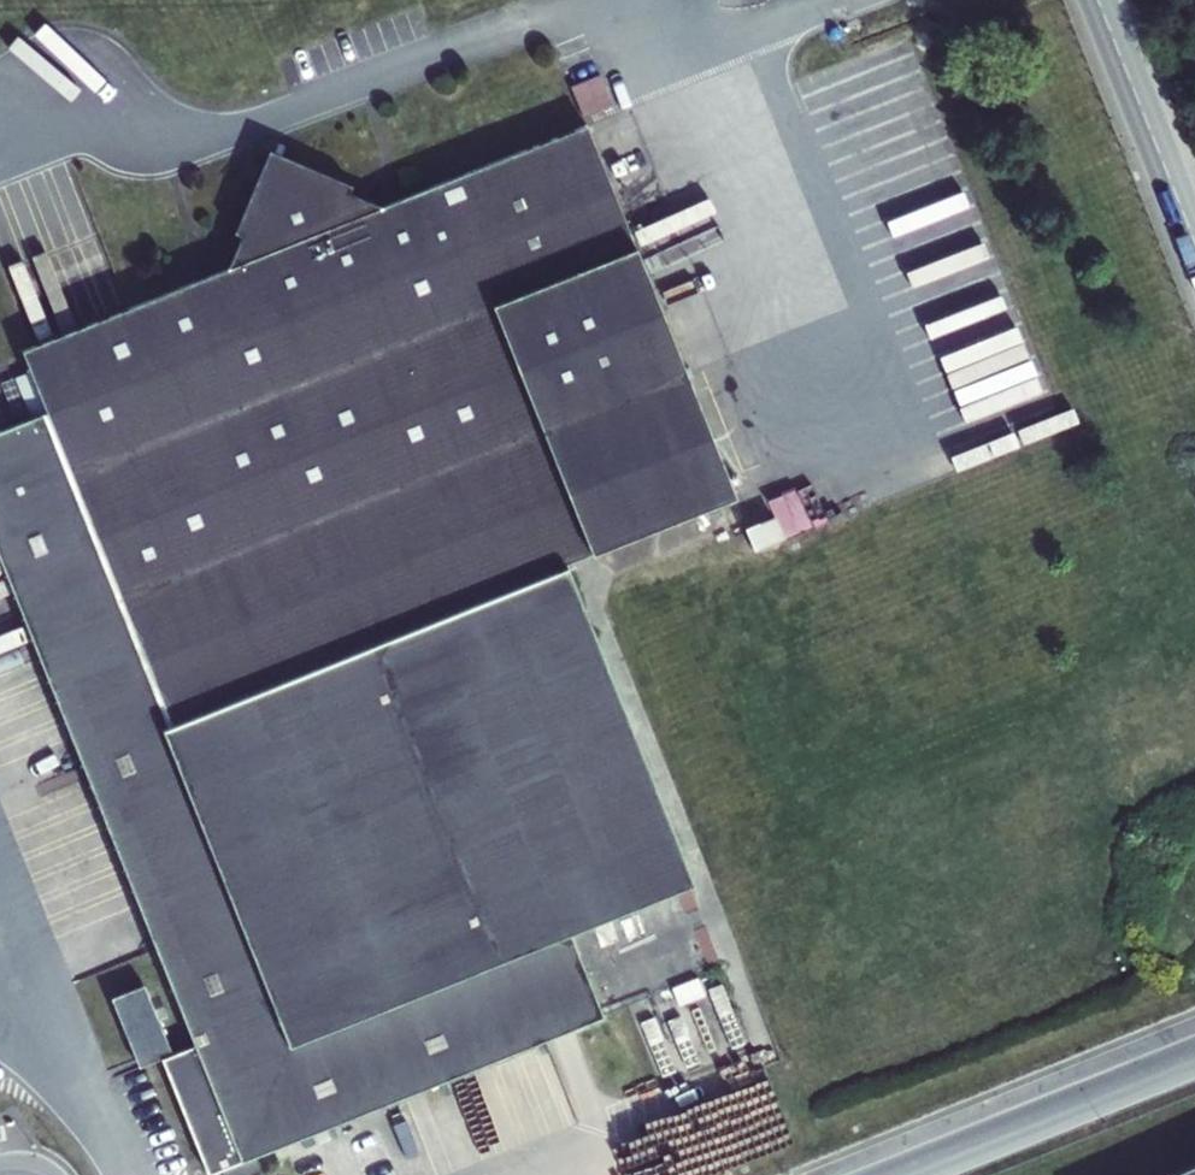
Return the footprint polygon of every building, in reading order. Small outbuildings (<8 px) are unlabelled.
[(585,116),(613,104),(601,73),(572,84),(585,116)] [(42,414),(164,720),(567,562),(735,496),(586,124),(446,181),(381,206),(347,192),(350,184),(273,151),(269,150),(234,232),(241,236),(227,269),(22,351),(42,414)] [(164,720),(42,414),(0,430),(0,555),(195,1046),(172,1055),(162,1059),(208,1174),(209,1174),(221,1170),(256,1156),(606,1018),(571,930),(291,1041),(164,720)] [(695,883),(567,562),(164,720),(291,1041),(571,930),(695,883)] [(150,1064),(162,1059),(172,1055),(145,986),(123,995),(150,1064)] [(256,1156),(221,1170),(223,1174),(253,1174),(261,1172),(256,1156)] [(1163,1174),(1194,1174),(1194,1161),(1163,1174)]
